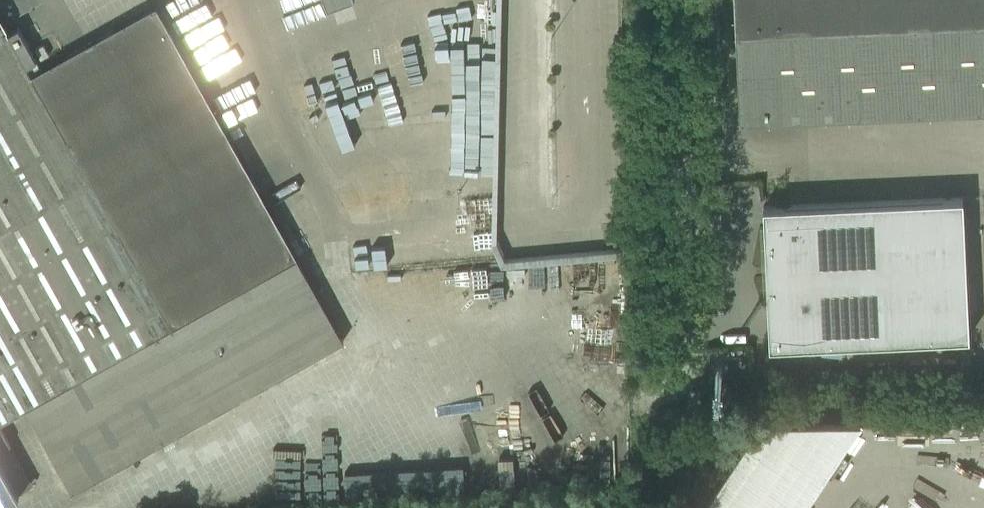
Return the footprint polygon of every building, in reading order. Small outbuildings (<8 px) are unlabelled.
[(739,122),(983,111),(983,0),(734,0),(739,122)] [(26,408),(71,491),(343,340),(156,4),(41,68),(18,27),(8,32),(0,17),(0,422),(26,408)] [(967,336),(963,197),(763,206),(763,210),(766,210),(769,321),(767,322),(767,345),(967,336)] [(296,229),(291,220),(282,225),(287,234),(296,229)] [(11,444),(0,424),(0,450),(11,444)] [(19,495),(0,461),(0,505),(19,495)]
